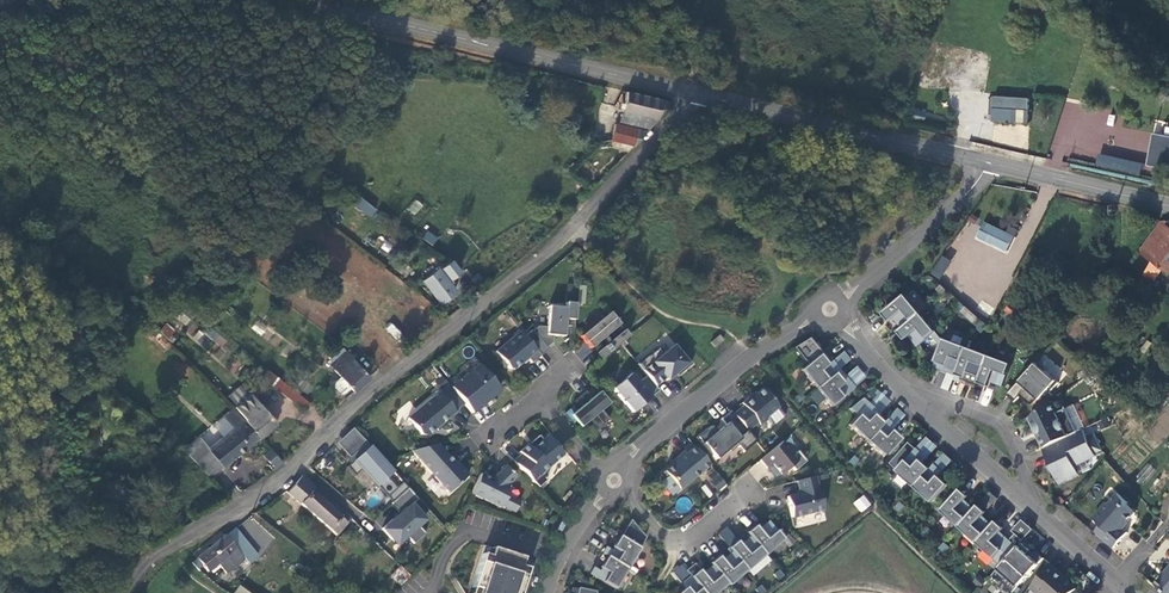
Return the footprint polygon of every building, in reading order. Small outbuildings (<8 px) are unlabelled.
[(613,111),(618,92),(606,90),(602,108),(613,111)] [(631,152),(633,152),(635,150),(643,140),(658,123),(659,116),(662,103),(644,99),(627,94),(623,113),(620,128),(616,128),(612,144),(632,149),(631,152)] [(1009,112),(1032,113),(1032,104),(1009,103),(1009,112)] [(917,114),(914,123),(924,126),(926,116),(917,114)] [(1168,164),(1168,127),(1164,126),(1162,135),(1151,133),(1145,165),(1168,169),(1168,164)] [(1138,177),(1141,164),(1098,153),(1095,166),(1138,177)] [(353,205),(371,217),(377,208),(358,196),(353,205)] [(415,199),(407,210),(416,216),(423,205),(415,199)] [(1144,256),(1166,227),(1168,224),(1161,223),(1140,250),(1144,256)] [(981,241),(1009,253),(1016,238),(987,226),(981,241)] [(1166,227),(1144,256),(1153,264),(1144,276),(1155,285),(1164,273),(1168,276),(1168,229),(1166,227)] [(422,239),(433,246),(438,237),(427,230),(422,239)] [(940,254),(930,274),(940,279),(950,259),(940,254)] [(442,268),(452,282),(464,273),(454,260),(442,268)] [(425,281),(441,304),(459,291),(449,278),(446,280),(439,271),(425,281)] [(586,289),(579,289),(577,306),(584,307),(586,289)] [(906,298),(889,312),(896,321),(904,331),(921,316),(906,298)] [(576,306),(566,306),(566,310),(549,309),(547,330),(539,329),(533,334),(532,333),(525,339),(541,358),(548,353),(546,350),(553,345),(554,338),(564,339),(565,329),(574,329),(575,323),(576,306)] [(891,325),(896,321),(889,312),(884,316),(891,325)] [(620,327),(610,315),(580,339),(591,351),(602,342),(609,335),(614,341),(608,345),(606,347),(595,356),(600,362),(629,339),(623,333),(616,338),(612,333),(620,327)] [(937,335),(921,316),(904,331),(911,339),(920,349),(937,335)] [(907,343),(911,339),(904,331),(899,334),(907,343)] [(532,366),(541,358),(525,339),(520,334),(495,354),(510,372),(514,372),(528,361),(532,366)] [(609,335),(602,342),(606,347),(608,345),(614,341),(609,335)] [(720,339),(711,346),(716,351),(724,344),(720,339)] [(945,342),(937,363),(953,369),(959,372),(967,351),(945,342)] [(637,367),(647,378),(655,388),(665,380),(667,383),(676,375),(680,372),(682,374),(691,366),(683,357),(681,358),(673,348),(663,357),(658,350),(637,367)] [(989,359),(967,351),(959,372),(969,375),(982,380),(989,359)] [(801,372),(816,391),(833,376),(849,363),(842,354),(826,368),(817,358),(801,372)] [(371,380),(347,355),(340,361),(332,369),(342,380),(335,386),(335,390),(342,397),(345,397),(352,391),(356,394),(371,380)] [(1012,368),(989,359),(982,380),(992,384),(1004,389),(1012,368)] [(1053,393),(1060,385),(1047,372),(1048,372),(1038,364),(1009,397),(1017,404),(1022,398),(1030,406),(1034,406),(1040,401),(1041,401),(1050,391),(1053,393)] [(451,390),(472,415),(500,393),(479,367),(451,390)] [(848,385),(853,390),(864,381),(855,369),(838,383),(843,389),(848,385)] [(957,377),(959,372),(953,369),(950,375),(957,377)] [(268,371),(262,378),(270,384),(304,412),(310,405),(277,378),(268,371)] [(967,381),(969,375),(959,372),(957,377),(967,381)] [(632,415),(659,393),(655,388),(647,378),(638,386),(631,376),(613,392),(632,415)] [(838,383),(833,376),(816,391),(831,409),(848,394),(843,389),(838,383)] [(989,390),(992,384),(982,380),(979,386),(989,390)] [(843,389),(848,394),(853,390),(848,385),(843,389)] [(767,422),(767,418),(778,409),(770,400),(773,399),(767,391),(763,391),(751,401),(749,399),(742,406),(743,408),(733,417),(747,434),(757,425),(760,428),(767,422)] [(597,432),(609,422),(601,413),(591,401),(586,394),(574,404),(580,411),(589,422),(597,432)] [(601,413),(609,406),(599,394),(591,401),(601,413)] [(448,420),(455,414),(440,395),(408,421),(421,437),(427,438),(436,431),(437,433),(450,422),(448,420)] [(878,395),(867,406),(873,411),(868,416),(874,421),(889,405),(878,395)] [(800,396),(794,400),(798,405),(804,400),(800,396)] [(245,407),(241,410),(246,417),(247,418),(246,419),(262,438),(278,424),(255,398),(245,407)] [(867,406),(863,411),(868,416),(873,411),(867,406)] [(1078,434),(1068,411),(1055,416),(1050,406),(1030,420),(1044,450),(1078,434)] [(237,428),(211,449),(224,466),(226,468),(262,438),(246,419),(244,417),(235,408),(226,415),(237,428)] [(589,422),(580,411),(571,418),(580,430),(589,422)] [(848,427),(866,443),(881,427),(874,421),(868,416),(863,411),(848,427)] [(895,411),(881,427),(866,443),(884,459),(898,443),(888,434),(903,418),(895,411)] [(744,454),(756,444),(747,434),(733,417),(730,414),(721,422),(726,427),(717,434),(712,429),(699,440),(717,462),(736,445),(744,454)] [(359,454),(368,445),(353,431),(345,438),(359,454)] [(1096,456),(1103,452),(1096,436),(1088,439),(1084,431),(1078,434),(1044,450),(1053,470),(1055,470),(1057,474),(1055,475),(1060,486),(1080,477),(1076,468),(1097,458),(1096,456)] [(352,461),(359,454),(345,438),(338,446),(352,461)] [(549,469),(563,457),(547,438),(542,442),(539,438),(519,454),(521,457),(514,464),(539,490),(547,482),(546,481),(547,480),(550,470),(549,469)] [(927,440),(917,451),(922,456),(918,461),(924,466),(938,450),(927,440)] [(807,463),(798,453),(794,457),(782,444),(766,457),(760,462),(767,471),(772,466),(781,477),(792,468),(795,473),(807,463)] [(437,447),(411,454),(448,495),(468,477),(460,468),(458,470),(437,447)] [(377,489),(394,474),(370,448),(353,463),(377,489)] [(213,475),(218,471),(224,466),(211,449),(200,459),(213,475)] [(709,467),(694,449),(686,456),(684,454),(675,461),(677,463),(663,475),(670,483),(671,482),(680,492),(709,467)] [(917,451),(913,456),(918,461),(922,456),(917,451)] [(274,452),(267,458),(271,463),(278,457),(274,452)] [(853,456),(848,461),(853,466),(858,460),(853,456)] [(898,472),(916,488),(930,472),(924,466),(918,461),(913,456),(898,472)] [(945,456),(930,472),(916,488),(933,504),(948,488),(938,479),(952,463),(945,456)] [(272,469),(275,473),(277,473),(284,464),(278,457),(271,463),(274,467),(272,469)] [(331,463),(330,464),(328,466),(328,468),(329,470),(331,471),(333,471),(335,470),(336,468),(336,466),(335,464),(333,463),(331,463)] [(507,498),(506,489),(516,479),(506,468),(492,482),(481,476),(471,496),(483,501),(501,510),(502,508),(515,515),(520,505),(507,498)] [(705,478),(719,492),(728,484),(714,470),(705,478)] [(289,495),(338,538),(352,522),(305,479),(289,495)] [(824,513),(815,479),(797,483),(800,496),(787,499),(792,521),(824,513)] [(983,487),(971,501),(985,512),(996,498),(983,487)] [(419,502),(409,490),(392,506),(402,517),(394,524),(392,523),(383,531),(393,542),(403,533),(408,538),(415,546),(426,536),(419,528),(426,522),(412,508),(419,502)] [(965,503),(969,499),(961,491),(957,496),(965,503)] [(864,494),(853,503),(861,513),(872,504),(864,494)] [(1129,504),(1120,495),(1110,506),(1108,504),(1094,519),(1103,527),(1096,534),(1115,550),(1129,534),(1123,529),(1137,514),(1129,508),(1129,504)] [(965,503),(957,496),(942,512),(960,528),(974,512),(965,503)] [(901,505),(896,510),(900,515),(906,509),(901,505)] [(982,519),(987,515),(979,507),(974,512),(982,519)] [(982,519),(974,512),(960,528),(977,545),(992,528),(982,519)] [(1021,520),(1010,532),(1020,541),(1031,528),(1021,520)] [(345,544),(359,528),(352,522),(338,538),(345,544)] [(1000,535),(1004,531),(996,523),(992,528),(1000,535)] [(756,535),(751,540),(765,557),(783,541),(769,524),(759,533),(756,535)] [(727,526),(718,534),(729,547),(738,538),(727,526)] [(756,535),(759,533),(755,528),(752,530),(747,535),(750,539),(751,540),(756,535)] [(1000,535),(992,528),(977,545),(1002,567),(1017,551),(1000,535)] [(927,529),(922,535),(927,539),(932,533),(927,529)] [(252,570),(262,562),(238,531),(228,538),(245,561),(247,563),(252,570)] [(228,538),(199,560),(208,571),(218,563),(228,576),(245,561),(228,538)] [(611,553),(608,559),(627,570),(639,550),(620,539),(611,553)] [(738,550),(732,555),(747,572),(765,557),(751,540),(741,548),(738,550)] [(738,550),(741,548),(737,543),(734,545),(728,550),(732,555),(738,550)] [(1022,544),(1017,551),(1002,567),(999,570),(1008,579),(1004,584),(1014,592),(1015,592),(1045,560),(1037,553),(1032,558),(1028,555),(1031,552),(1022,544)] [(945,545),(940,551),(944,555),(950,549),(945,545)] [(484,547),(469,592),(520,592),(530,562),(484,547)] [(606,550),(602,556),(608,559),(611,553),(606,550)] [(720,566),(714,570),(727,585),(727,586),(728,587),(747,572),(732,555),(722,563),(720,566)] [(599,573),(596,580),(615,591),(627,570),(608,559),(599,573)] [(720,566),(722,563),(718,559),(716,561),(710,565),(712,568),(713,569),(714,570),(720,566)] [(247,563),(245,561),(228,576),(229,576),(247,563)] [(1031,588),(1037,592),(1072,592),(1078,589),(1065,578),(1066,577),(1051,564),(1031,588)] [(392,578),(402,587),(411,578),(401,568),(392,578)] [(1154,586),(1162,592),(1168,592),(1168,568),(1165,573),(1166,574),(1154,586)] [(695,584),(702,592),(719,592),(727,586),(727,585),(714,570),(713,569),(703,577),(700,579),(695,584)] [(594,570),(590,576),(596,580),(599,573),(594,570)] [(777,581),(782,577),(777,571),(772,576),(777,581)] [(700,579),(703,577),(699,572),(696,575),(691,579),(695,584),(700,579)] [(695,584),(691,579),(682,586),(686,591),(684,592),(702,592),(695,584)]
